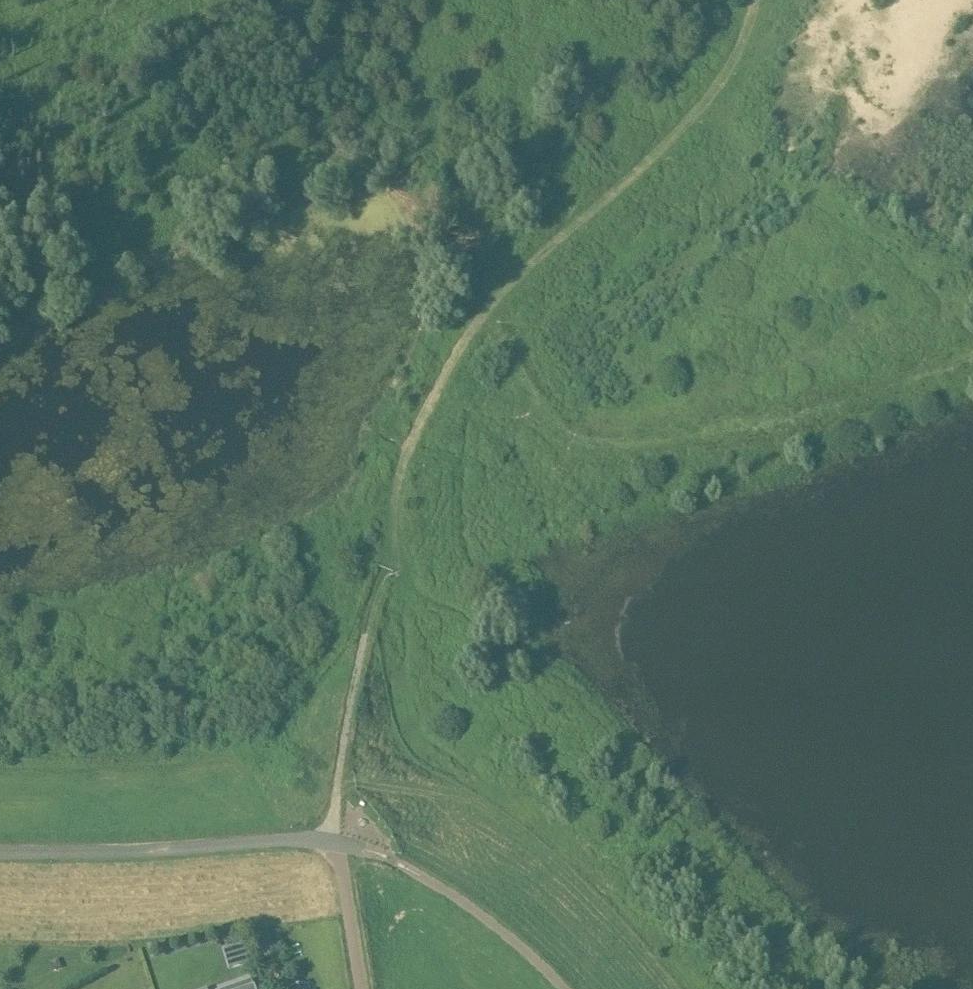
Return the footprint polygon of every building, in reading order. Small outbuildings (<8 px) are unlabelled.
[(252,979),(224,988),(256,988),(252,979)]
